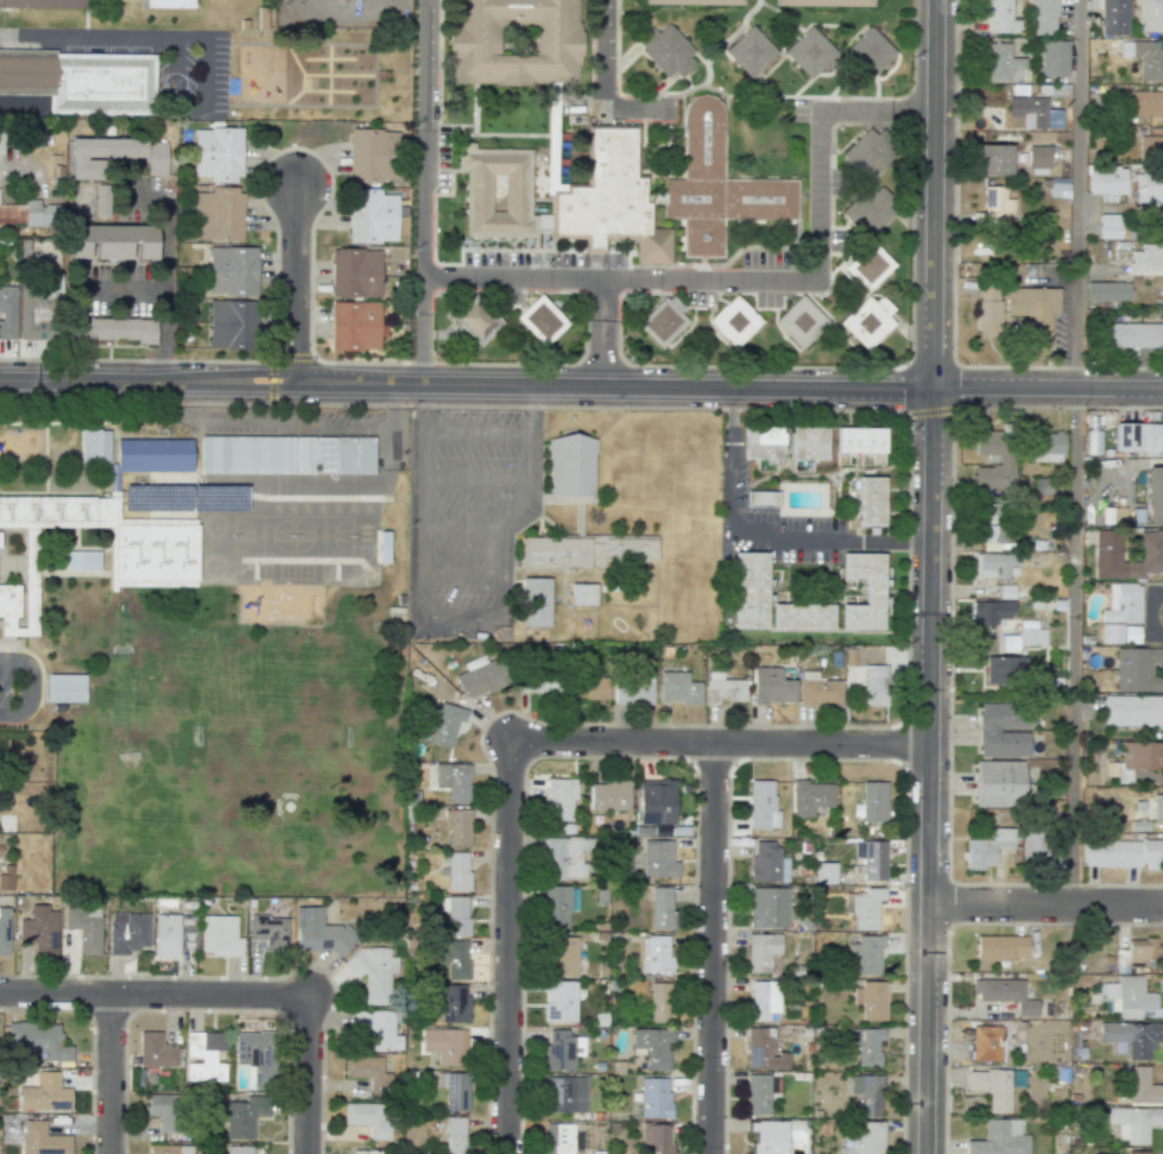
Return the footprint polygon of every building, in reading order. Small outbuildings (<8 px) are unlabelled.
[(86,9),(86,0),(0,0),(0,8),(86,9)] [(193,0),(137,0),(137,7),(193,8),(193,0)] [(449,84),(579,83),(579,0),(449,0),(449,84)] [(984,22),(989,22),(989,33),(1025,33),(1025,20),(1011,20),(1011,0),(984,0),(984,22)] [(1032,35),(1056,34),(1056,0),(1032,0),(1032,35)] [(1124,0),(1098,0),(1098,35),(1124,35),(1124,0)] [(1138,31),(1162,31),(1162,0),(1137,0),(1138,31)] [(666,78),(674,71),(680,77),(699,60),(666,24),(656,33),(650,26),(633,42),(666,78)] [(777,52),(751,24),(723,51),(750,79),(777,52)] [(782,51),(808,79),(836,53),(810,25),(782,51)] [(842,52),(868,79),(895,53),(869,26),(842,52)] [(1040,76),(1068,76),(1068,41),(1040,40),(1040,76)] [(1119,41),(1119,57),(1139,58),(1138,80),(1162,80),(1162,49),(1155,49),(1155,41),(1119,41)] [(985,82),(1020,81),(1020,70),(1025,70),(1025,58),(1009,58),(1009,43),(985,43),(985,82)] [(48,95),(48,113),(153,115),(154,53),(53,52),(55,50),(0,50),(0,94),(48,95)] [(1123,91),(1122,115),(1162,116),(1162,92),(1123,91)] [(721,179),(722,95),(684,94),(683,180),(662,179),(662,192),(643,192),(643,203),(661,203),(661,217),(682,218),(682,256),(721,256),(721,219),(795,220),(795,179),(721,179)] [(1047,98),(1007,97),(1007,117),(1022,117),(1022,128),(1046,129),(1047,98)] [(636,125),(586,127),(588,182),(548,184),(549,215),(527,215),(526,146),(456,149),(463,173),(466,239),(536,236),(548,240),(581,238),(584,249),(601,249),(601,236),(634,235),(635,264),(671,263),(669,228),(652,228),(651,203),(645,204),(644,175),(638,175),(637,174),(636,125)] [(840,212),(868,239),(898,208),(870,180),(896,153),(868,126),(838,157),(867,184),(840,212)] [(241,129),(193,128),(193,177),(212,177),(211,183),(240,183),(241,129)] [(348,183),(381,183),(381,179),(395,179),(396,153),(397,153),(397,130),(349,129),(348,183)] [(1162,154),(1162,136),(1138,136),(1137,154),(1162,154)] [(69,179),(99,179),(99,158),(147,158),(147,175),(166,175),(165,139),(69,140),(69,179)] [(1010,175),(1010,145),(974,144),(973,159),(977,159),(977,175),(1010,175)] [(1028,174),(1049,174),(1049,146),(1028,146),(1028,174)] [(1088,169),(1088,194),(1124,194),(1125,169),(1088,169)] [(1132,173),(1133,206),(1162,205),(1162,172),(1132,173)] [(1068,178),(1049,179),(1049,197),(1068,196),(1068,178)] [(95,215),(109,216),(110,185),(95,185),(95,215)] [(1005,186),(984,186),(983,223),(1013,224),(1013,199),(1005,199),(1005,186)] [(242,241),(243,189),(211,188),(211,192),(194,192),(193,240),(242,241)] [(395,243),(396,195),(380,194),(380,189),(349,188),(347,242),(395,243)] [(38,200),(24,200),(25,227),(51,226),(51,218),(59,217),(59,205),(39,206),(38,200)] [(0,205),(0,223),(23,223),(23,204),(0,205)] [(95,259),(131,259),(131,242),(137,242),(137,259),(156,259),(156,225),(69,225),(70,259),(89,259),(89,241),(95,241),(95,259)] [(866,291),(894,265),(873,242),(844,269),(866,291)] [(1140,244),(1140,251),(1128,251),(1129,273),(1162,272),(1162,243),(1140,244)] [(207,295),(256,295),(257,247),(208,247),(207,295)] [(378,297),(379,249),(331,249),(330,297),(378,297)] [(20,339),(48,339),(47,299),(61,299),(60,276),(19,276),(20,339)] [(1129,282),(1086,282),(1085,299),(1129,300),(1129,282)] [(976,331),(999,332),(1001,284),(978,283),(976,331)] [(0,286),(0,339),(15,339),(16,286),(0,286)] [(1050,315),(1058,315),(1058,288),(1005,287),(1005,315),(1025,316),(1025,347),(1049,347),(1050,315)] [(660,349),(687,320),(678,312),(683,307),(668,292),(636,326),(660,349)] [(544,347),(568,324),(539,294),(515,317),(544,347)] [(734,349),(762,321),(733,294),(706,322),(734,349)] [(772,322),(799,351),(828,324),(801,294),(772,322)] [(449,315),(478,347),(501,326),(472,295),(449,315)] [(894,309),(880,295),(873,302),(866,295),(838,323),(866,350),(893,323),(886,316),(894,309)] [(207,349),(249,349),(250,301),(208,300),(207,349)] [(378,350),(379,335),(384,335),(385,312),(378,312),(378,303),(331,301),(330,349),(378,350)] [(155,320),(70,319),(70,340),(155,341),(155,320)] [(1104,322),(1103,347),(1162,349),(1162,324),(1104,322)] [(1162,451),(1162,424),(1112,423),(1112,450),(1162,451)] [(781,427),(743,426),(743,458),(781,459),(781,427)] [(788,460),(826,460),(826,428),(789,427),(788,460)] [(81,428),(112,429),(110,462),(100,461),(100,467),(80,467),(81,428)] [(885,428),(836,428),(836,453),(884,454),(885,428)] [(975,454),(996,454),(996,466),(971,465),(971,487),(1013,488),(1014,431),(975,431),(975,454)] [(1099,431),(1085,431),(1086,454),(1100,454),(1099,431)] [(1063,433),(1035,433),(1035,462),(1062,462),(1063,433)] [(201,436),(295,437),(295,474),(202,473),(201,436)] [(313,437),(294,437),(294,474),(312,474),(313,437)] [(333,474),(332,437),(314,437),(314,474),(333,474)] [(353,437),(335,437),(334,474),(353,474),(353,437)] [(354,474),(372,475),(373,437),(354,437),(354,474)] [(25,525),(0,525),(0,496),(94,496),(94,499),(110,499),(110,462),(116,464),(116,439),(194,439),(192,472),(118,472),(120,492),(120,518),(198,519),(197,587),(118,586),(116,592),(109,592),(110,528),(40,529),(38,635),(1,636),(1,617),(0,617),(0,583),(21,584),(20,618),(15,618),(17,625),(26,625),(25,525)] [(546,439),(600,440),(599,452),(594,452),(593,493),(552,492),(552,452),(546,452),(546,439)] [(1146,467),(1148,525),(1162,525),(1162,467),(1146,467)] [(859,525),(884,525),(883,477),(858,477),(859,525)] [(777,492),(747,491),(747,505),(776,505),(777,492)] [(979,543),(1000,542),(998,503),(978,504),(979,543)] [(1125,507),(1103,508),(1103,524),(1125,524),(1125,507)] [(1143,578),(1143,572),(1162,572),(1162,531),(1138,531),(1138,562),(1120,562),(1119,530),(1094,530),(1094,578),(1143,578)] [(522,537),(658,538),(658,562),(606,563),(605,567),(520,567),(522,537)] [(62,570),(99,570),(99,551),(62,551),(62,570)] [(734,628),(767,629),(768,552),(735,552),(734,628)] [(883,553),(843,553),(843,578),(866,578),(866,605),(842,605),(842,630),(883,630),(883,553)] [(1008,578),(1008,566),(1018,567),(1018,554),(975,553),(974,578),(1008,578)] [(551,579),(550,628),(524,626),(525,578),(551,579)] [(595,605),(595,584),(570,584),(570,605),(595,605)] [(1108,609),(1100,609),(1100,622),(1140,622),(1140,584),(1108,584),(1108,609)] [(971,624),(997,625),(997,619),(1012,619),(1012,600),(971,600),(971,624)] [(834,605),(773,603),(773,630),(833,631),(834,605)] [(1045,645),(1045,629),(1036,629),(1036,620),(1019,620),(1019,635),(1002,635),(1002,651),(1018,651),(1018,645),(1045,645)] [(1101,643),(1139,643),(1140,625),(1101,625),(1101,643)] [(1150,677),(1151,662),(1162,663),(1162,648),(1116,648),(1115,690),(1162,691),(1162,677),(1150,677)] [(463,662),(466,671),(456,675),(465,700),(508,685),(498,657),(486,661),(483,655),(463,662)] [(1020,656),(985,656),(984,683),(1020,684),(1020,656)] [(863,706),(888,706),(888,665),(862,665),(863,706)] [(780,667),(753,667),(752,703),(794,704),(795,679),(780,679),(780,667)] [(519,692),(555,693),(555,672),(520,670),(519,692)] [(722,679),(722,671),(706,671),(707,704),(719,704),(719,700),(745,700),(745,679),(722,679)] [(817,679),(818,671),(800,671),(799,703),(841,704),(841,680),(817,679)] [(700,703),(700,682),(687,681),(687,672),(660,672),(659,702),(700,703)] [(613,704),(652,705),(652,674),(613,673),(613,704)] [(84,675),(47,674),(46,702),(83,702),(84,675)] [(607,700),(607,677),(575,676),(574,699),(607,700)] [(1103,695),(1103,726),(1162,727),(1162,696),(1103,695)] [(979,757),(1028,757),(1028,730),(1029,730),(1029,704),(980,704),(979,757)] [(1120,742),(1120,762),(1107,763),(1107,776),(1116,776),(1116,783),(1132,783),(1132,770),(1162,769),(1162,742),(1120,742)] [(1023,761),(975,761),(975,807),(1023,806),(1023,761)] [(468,803),(469,765),(434,763),(433,788),(448,788),(448,803),(468,803)] [(575,779),(546,779),(546,821),(575,821),(575,779)] [(639,825),(675,824),(674,779),(638,780),(639,825)] [(773,780),(749,781),(749,828),(779,828),(779,809),(773,809),(773,780)] [(629,810),(628,781),(589,782),(590,811),(629,810)] [(853,822),(886,821),(886,781),(861,782),(862,802),(853,802),(853,822)] [(813,817),(813,807),(834,808),(835,784),(793,782),(791,816),(813,817)] [(1153,794),(1154,821),(1162,820),(1162,794),(1153,794)] [(470,809),(446,809),(446,847),(470,847),(470,809)] [(964,839),(964,869),(984,869),(984,865),(994,865),(994,849),(1013,849),(1013,828),(992,828),(992,839),(964,839)] [(1061,864),(1062,844),(1041,844),(1041,833),(1021,832),(1021,863),(1061,864)] [(544,837),(543,878),(586,880),(587,859),(591,859),(591,838),(544,837)] [(672,840),(642,840),(642,877),(678,877),(678,862),(672,862),(672,840)] [(1145,867),(1145,870),(1157,870),(1157,863),(1162,864),(1162,841),(1084,840),(1084,867),(1145,867)] [(885,880),(885,841),(852,841),(851,874),(862,874),(862,880),(885,880)] [(750,882),(788,881),(787,857),(781,857),(780,843),(754,843),(754,857),(749,857),(750,882)] [(447,891),(468,891),(469,852),(447,852),(447,872),(447,891)] [(814,883),(835,884),(836,863),(815,863),(814,883)] [(12,889),(12,866),(7,866),(7,873),(0,873),(0,889),(12,889)] [(569,886),(544,886),(543,928),(568,929),(569,886)] [(651,930),(672,930),(671,887),(650,887),(651,930)] [(786,929),(787,888),(749,887),(748,928),(786,929)] [(877,930),(878,901),(885,901),(885,888),(865,888),(865,893),(843,893),(843,913),(854,913),(853,929),(877,930)] [(447,911),(447,936),(468,936),(467,896),(439,897),(439,911),(447,911)] [(18,919),(19,942),(33,942),(34,956),(56,956),(55,907),(30,907),(30,919),(18,919)] [(78,929),(79,955),(100,954),(99,907),(64,908),(64,929),(78,929)] [(296,951),(352,950),(351,925),(322,926),(321,907),(295,907),(296,951)] [(148,948),(148,914),(109,913),(108,954),(129,955),(129,948),(148,948)] [(153,957),(178,957),(178,949),(196,949),(196,915),(154,914),(153,957)] [(236,915),(200,916),(201,956),(242,955),(242,937),(236,938),(236,915)] [(265,949),(287,949),(287,917),(249,916),(248,938),(265,939),(265,949)] [(747,934),(747,972),(771,972),(770,954),(782,954),(781,934),(747,934)] [(642,935),(641,972),(670,973),(671,936),(642,935)] [(857,935),(857,943),(846,942),(846,958),(857,958),(857,974),(881,974),(882,935),(857,935)] [(1027,936),(976,935),(975,959),(1026,960),(1027,936)] [(576,976),(576,937),(546,936),(546,975),(576,976)] [(1156,939),(1127,939),(1127,963),(1156,963),(1156,939)] [(467,980),(467,941),(446,941),(446,946),(436,946),(436,965),(446,965),(446,980),(467,980)] [(389,948),(348,947),(348,975),(364,975),(363,1005),(390,1005),(391,974),(396,974),(397,957),(389,956),(389,948)] [(1156,993),(1142,993),(1141,976),(1117,976),(1117,983),(1103,983),(1103,999),(1109,999),(1110,1010),(1119,1009),(1119,1019),(1140,1018),(1140,1010),(1156,1010),(1156,993)] [(1023,980),(975,979),(974,1000),(1016,1001),(1016,1017),(1036,1017),(1037,1000),(1022,999),(1023,980)] [(576,1022),(577,981),(545,981),(544,1021),(576,1022)] [(779,1013),(780,981),(749,981),(748,1021),(769,1021),(770,1013),(779,1013)] [(671,1023),(672,983),(650,982),(649,1022),(671,1023)] [(885,983),(853,983),(852,1003),(860,1003),(860,1020),(884,1020),(885,983)] [(437,1022),(466,1023),(467,985),(438,984),(437,1022)] [(352,1011),(352,1033),(368,1033),(368,1051),(401,1051),(401,1035),(393,1035),(393,1011),(352,1011)] [(71,1061),(71,1046),(59,1046),(60,1023),(7,1022),(6,1050),(45,1051),(45,1060),(71,1061)] [(1098,1023),(1098,1041),(1111,1041),(1111,1054),(1126,1054),(1126,1060),(1148,1060),(1148,1049),(1155,1049),(1155,1041),(1162,1041),(1162,1023),(1098,1023)] [(971,1060),(1000,1061),(1000,1025),(971,1025),(971,1060)] [(787,1069),(788,1054),(772,1054),(772,1028),(747,1027),(746,1068),(787,1069)] [(437,1064),(465,1064),(465,1029),(421,1028),(421,1052),(437,1052),(437,1064)] [(672,1029),(631,1028),(631,1048),(645,1048),(644,1070),(668,1071),(669,1042),(672,1042),(672,1029)] [(847,1029),(847,1047),(857,1047),(857,1067),(879,1067),(878,1040),(883,1040),(883,1028),(847,1029)] [(572,1070),(573,1029),(548,1029),(548,1045),(543,1045),(543,1069),(572,1070)] [(161,1043),(161,1031),(139,1031),(138,1066),(176,1067),(176,1043),(161,1043)] [(235,1065),(253,1065),(254,1081),(269,1081),(267,1031),(234,1032),(235,1065)] [(225,1032),(186,1032),(186,1058),(200,1058),(200,1063),(185,1063),(185,1080),(225,1080),(225,1063),(215,1063),(215,1050),(225,1050),(225,1032)] [(344,1077),(369,1078),(369,1093),(386,1093),(386,1080),(384,1080),(384,1073),(382,1073),(382,1057),(344,1056),(344,1077)] [(1129,1066),(1128,1103),(1162,1104),(1162,1085),(1148,1084),(1148,1066),(1129,1066)] [(988,1113),(1009,1113),(1010,1069),(966,1068),(965,1091),(989,1092),(988,1113)] [(59,1072),(36,1071),(36,1087),(18,1087),(17,1109),(68,1110),(69,1088),(59,1088),(59,1072)] [(467,1111),(468,1073),(436,1072),(436,1087),(445,1087),(445,1110),(467,1111)] [(746,1074),(746,1115),(769,1115),(769,1075),(746,1074)] [(858,1094),(857,1116),(880,1117),(881,1076),(850,1075),(850,1094),(858,1094)] [(586,1077),(544,1076),(543,1111),(585,1112),(586,1077)] [(640,1117),(668,1118),(669,1079),(640,1078),(640,1117)] [(180,1132),(180,1094),(147,1094),(147,1116),(158,1116),(157,1132),(180,1132)] [(244,1102),(212,1102),(212,1116),(226,1116),(226,1139),(254,1139),(254,1115),(268,1115),(268,1096),(244,1096),(244,1102)] [(343,1125),(369,1125),(369,1140),(389,1140),(389,1103),(343,1103),(343,1125)] [(1148,1126),(1162,1126),(1162,1107),(1107,1108),(1107,1124),(1117,1124),(1117,1143),(1148,1142),(1148,1126)] [(464,1117),(444,1117),(445,1153),(465,1153),(464,1117)] [(1029,1134),(1020,1134),(1020,1119),(984,1119),(983,1140),(965,1140),(965,1153),(1028,1153),(1029,1134)] [(45,1135),(45,1120),(22,1120),(22,1153),(70,1153),(70,1135),(45,1135)] [(748,1121),(747,1131),(753,1132),(752,1153),(786,1153),(786,1122),(748,1121)] [(838,1153),(882,1153),(883,1122),(849,1121),(848,1147),(838,1147),(838,1153)] [(543,1123),(542,1153),(573,1153),(573,1149),(582,1149),(582,1132),(573,1132),(573,1124),(543,1123)] [(641,1124),(641,1147),(648,1147),(649,1153),(671,1153),(670,1123),(641,1124)] [(191,1146),(148,1145),(148,1153),(191,1153),(191,1146)] [(252,1146),(227,1146),(226,1153),(252,1153),(252,1146)]
